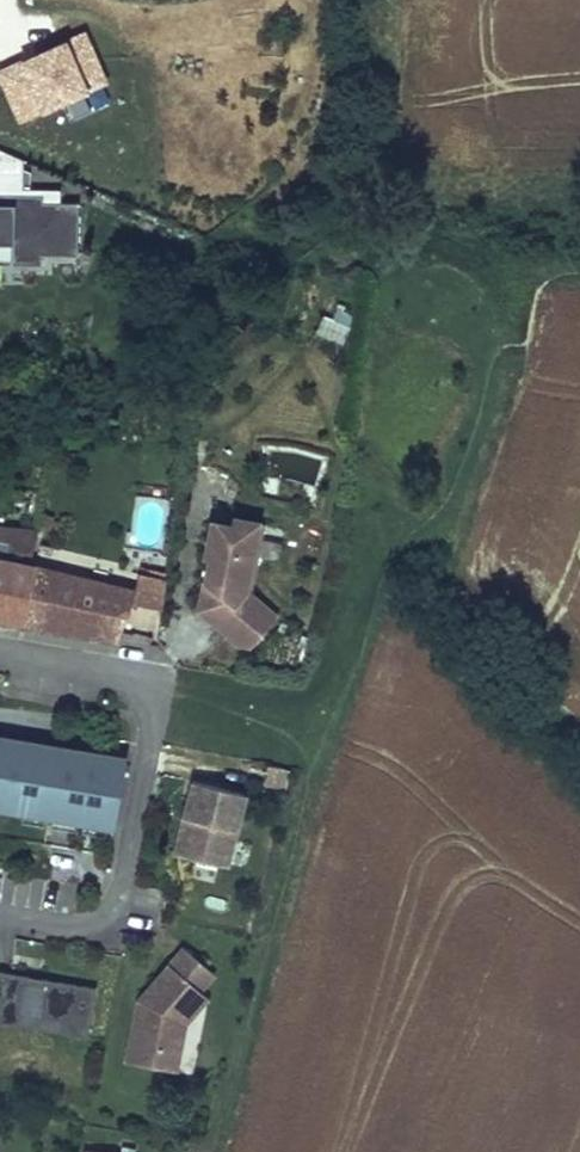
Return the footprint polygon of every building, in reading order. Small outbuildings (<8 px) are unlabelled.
[(21,175),(0,174),(0,195),(20,196),(21,175)] [(84,199),(41,204),(41,197),(20,196),(0,195),(0,235),(8,236),(8,245),(7,265),(37,267),(38,256),(74,259),(84,199)] [(8,236),(0,235),(0,244),(8,245),(8,236)] [(351,316),(322,308),(315,334),(343,343),(351,316)] [(242,592),(249,557),(253,558),(260,525),(232,520),(230,528),(210,524),(204,557),(208,558),(200,600),(211,611),(213,623),(235,643),(249,646),(273,618),(246,595),(242,592)] [(21,620),(31,574),(33,566),(27,564),(35,537),(0,530),(0,616),(21,620)] [(246,595),(253,558),(249,557),(242,592),(246,595)] [(165,579),(126,573),(123,591),(121,602),(161,608),(165,579)] [(121,602),(123,591),(31,574),(21,620),(114,639),(121,602)] [(211,611),(200,600),(199,611),(213,623),(211,611)] [(123,757),(0,734),(0,806),(110,826),(123,757)] [(285,790),(289,771),(268,766),(264,786),(285,790)] [(185,819),(176,855),(222,867),(241,795),(189,781),(179,817),(185,819)] [(176,855),(185,819),(179,817),(169,853),(176,855)] [(179,1025),(201,1000),(193,993),(208,976),(178,949),(131,1001),(136,1008),(135,1013),(129,1012),(118,1063),(147,1069),(151,1052),(172,1056),(179,1025)] [(89,989),(36,979),(34,989),(21,986),(23,976),(0,972),(0,1012),(2,1013),(0,1024),(36,1030),(39,1014),(68,1020),(65,1036),(80,1039),(89,989)] [(34,989),(36,979),(23,976),(21,986),(34,989)] [(65,1036),(68,1020),(39,1014),(36,1030),(65,1036)] [(168,1073),(172,1056),(151,1052),(147,1069),(168,1073)]
